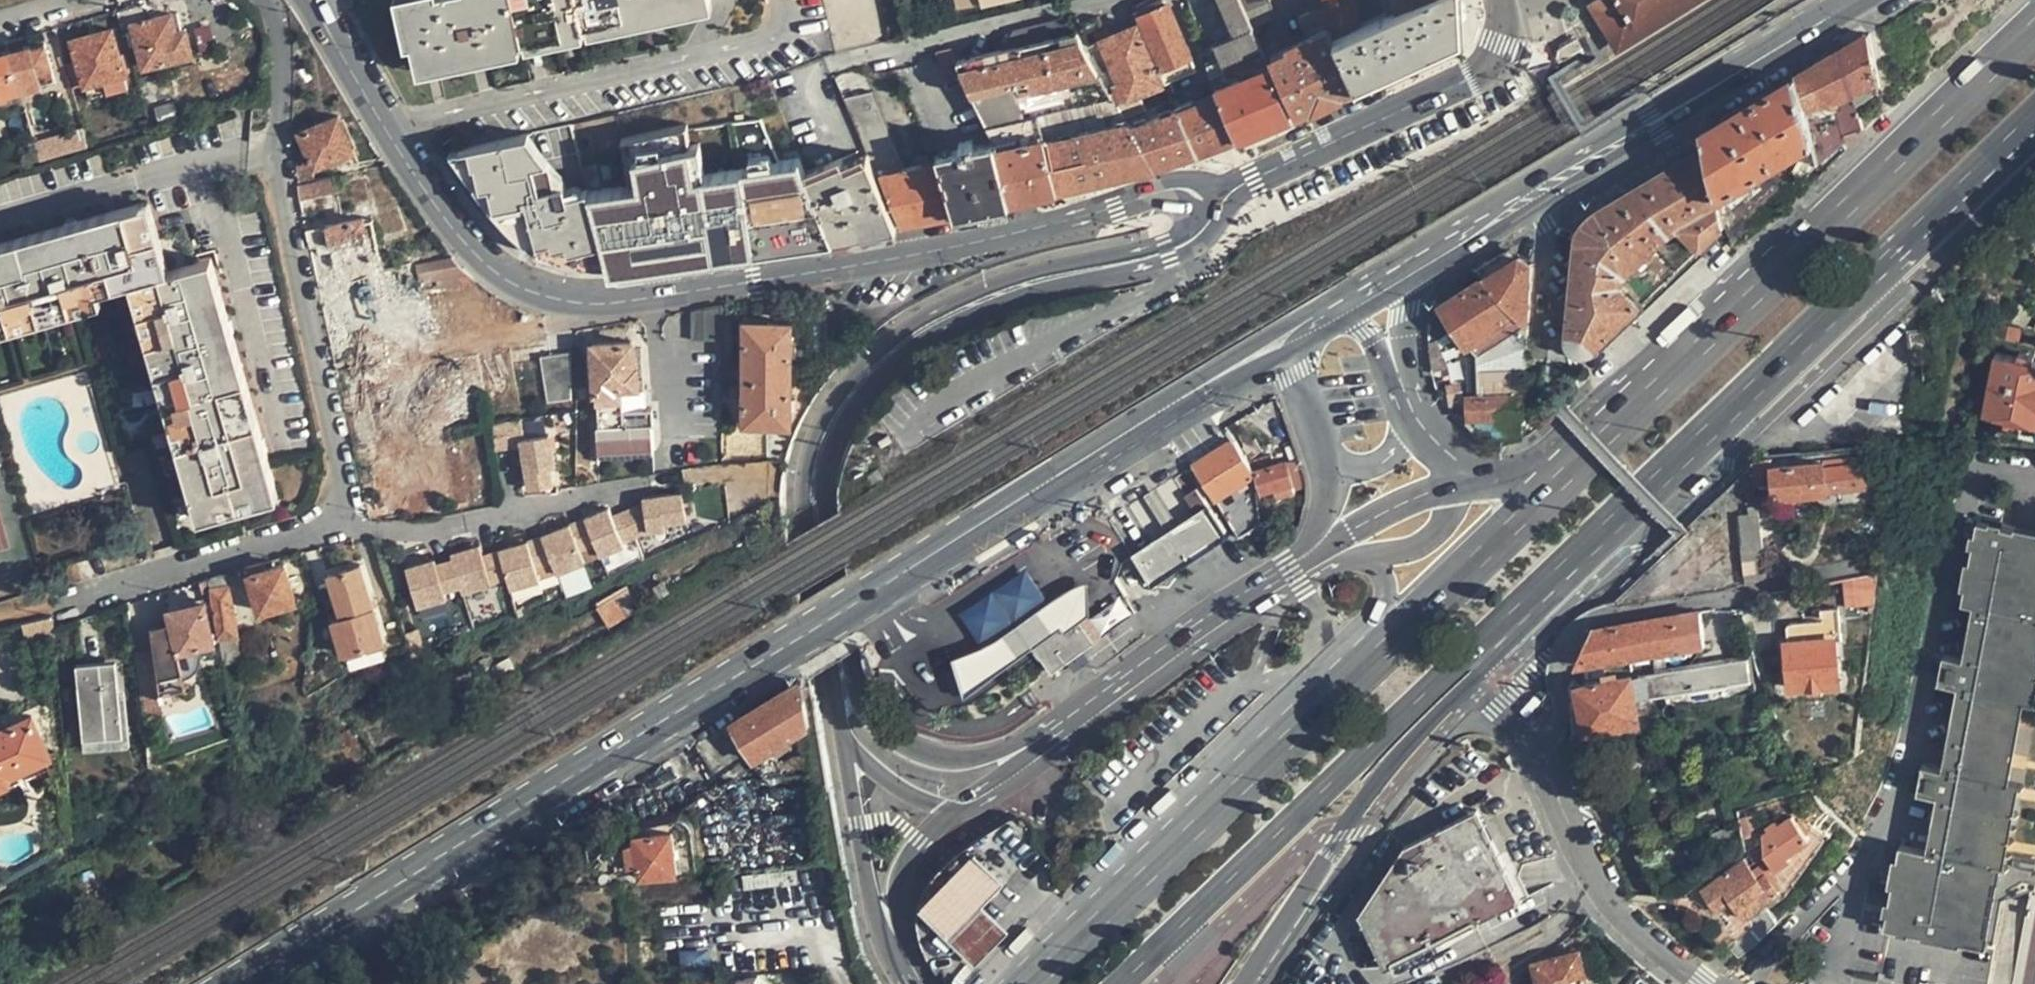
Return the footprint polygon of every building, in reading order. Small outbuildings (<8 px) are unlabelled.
[(405,3),(414,43),(421,42),(426,64),(702,0),(419,0),(405,3)] [(1215,41),(1234,34),(1220,0),(1198,0),(1215,41)] [(1215,41),(1231,79),(1214,86),(1217,93),(1236,139),(1261,128),(1291,115),(1251,26),(1240,0),(1220,0),(1234,34),(1215,41)] [(1251,26),(1274,18),(1268,0),(1240,0),(1251,26)] [(1304,34),(1308,33),(1310,36),(1329,27),(1323,0),(1307,0),(1309,12),(1296,18),(1304,34)] [(1329,27),(1334,37),(1358,25),(1353,0),(1323,0),(1329,27)] [(1387,13),(1358,25),(1334,37),(1355,85),(1385,72),(1459,36),(1457,0),(1414,0),(1387,13)] [(1387,13),(1414,0),(1384,0),(1387,13)] [(1679,0),(1598,0),(1592,4),(1615,41),(1661,12),(1679,0)] [(1615,41),(1622,52),(1704,0),(1679,0),(1615,41)] [(1167,2),(1136,14),(1159,68),(1190,55),(1167,2)] [(179,28),(174,10),(134,19),(145,64),(194,53),(188,27),(179,28)] [(1002,50),(957,61),(958,62),(985,123),(1036,111),(1048,108),(1112,94),(1112,93),(1078,31),(1072,31),(1064,17),(1010,32),(1002,50)] [(211,19),(193,24),(201,51),(219,46),(211,19)] [(1136,23),(1109,34),(1099,39),(1126,99),(1162,84),(1136,23)] [(114,26),(74,36),(87,84),(127,72),(114,26)] [(1270,55),(1296,113),(1315,104),(1355,85),(1334,37),(1329,27),(1310,36),(1308,33),(1304,34),(1287,43),(1287,47),(1270,55)] [(1567,335),(1575,351),(1647,316),(1629,280),(1631,262),(1689,234),(1696,248),(1729,232),(1722,195),(1815,149),(1820,159),(1845,147),(1847,128),(1864,124),(1859,96),(1882,85),(1873,33),(1706,113),(1702,149),(1579,209),(1566,333),(1567,335)] [(35,42),(11,48),(22,86),(58,76),(48,41),(35,44),(35,42)] [(1215,41),(1199,47),(1214,86),(1231,79),(1215,41)] [(942,65),(958,62),(957,61),(951,47),(936,51),(942,65)] [(22,86),(11,48),(0,51),(0,92),(22,86)] [(873,91),(843,99),(867,156),(896,226),(916,222),(952,214),(938,161),(904,169),(873,91)] [(1217,93),(1177,110),(1195,153),(1208,149),(1236,139),(1217,93)] [(1048,108),(1055,138),(1082,132),(1093,130),(1103,127),(1128,122),(1128,121),(1112,94),(1048,108)] [(1177,110),(1130,125),(1140,145),(1153,167),(1173,161),(1195,153),(1177,110)] [(1043,136),(1036,111),(985,123),(993,142),(994,146),(1043,136)] [(347,112),(300,124),(311,168),(358,156),(347,112)] [(638,186),(589,193),(605,263),(830,229),(806,174),(799,158),(769,163),(753,119),(687,131),(687,126),(631,139),(638,186)] [(1140,145),(1130,125),(1128,122),(1103,127),(1109,151),(1140,145)] [(1093,130),(1105,180),(1108,179),(1115,177),(1153,167),(1140,145),(1109,151),(1103,127),(1093,130)] [(1050,165),(1056,191),(1057,191),(1105,180),(1093,130),(1082,132),(1088,155),(1050,165)] [(1088,155),(1082,132),(1055,138),(1044,141),(1050,165),(1088,155)] [(534,146),(530,134),(524,135),(537,189),(565,183),(563,176),(552,168),(541,156),(534,146)] [(537,189),(524,135),(477,145),(491,199),(485,201),(497,216),(510,229),(523,239),(541,249),(562,257),(583,261),(598,263),(605,263),(589,193),(587,189),(568,194),(565,183),(537,189)] [(1043,136),(994,146),(1008,202),(1028,197),(1056,191),(1050,165),(1044,141),(1043,136)] [(959,150),(936,155),(938,161),(952,214),(977,208),(994,205),(1008,202),(994,146),(993,142),(974,146),(973,140),(959,143),(959,150)] [(450,151),(485,201),(491,199),(477,145),(450,151)] [(843,159),(806,174),(830,229),(834,238),(856,234),(896,226),(867,156),(845,165),(843,159)] [(302,177),(302,200),(339,199),(339,176),(302,177)] [(152,199),(142,202),(160,272),(171,268),(152,199)] [(277,483),(212,258),(171,268),(160,272),(142,202),(0,243),(0,329),(104,299),(100,289),(132,280),(199,505),(277,483)] [(371,214),(312,220),(318,271),(376,265),(371,214)] [(1529,370),(1532,255),(1516,254),(1440,299),(1471,352),(1471,364),(1482,382),(1507,383),(1529,370)] [(423,279),(462,277),(461,258),(422,260),(423,279)] [(328,297),(334,351),(391,345),(386,292),(328,297)] [(691,335),(724,336),(724,303),(691,309),(691,335)] [(791,419),(792,318),(746,317),(745,418),(791,419)] [(638,385),(634,339),(591,341),(594,390),(614,388),(614,386),(638,385)] [(572,351),(551,354),(541,355),(549,399),(571,395),(572,351)] [(2031,361),(2032,356),(2017,353),(2016,358),(1993,353),(1982,414),(2005,419),(2004,424),(2019,426),(2020,421),(2034,424),(2034,361),(2031,361)] [(426,382),(419,382),(420,390),(430,389),(426,382)] [(1526,387),(1468,391),(1470,420),(1528,416),(1526,387)] [(520,411),(488,417),(495,449),(520,443),(519,435),(524,434),(520,411)] [(520,443),(529,485),(553,479),(550,462),(555,461),(548,429),(524,434),(519,435),(520,443)] [(1250,456),(1264,447),(1259,440),(1256,435),(1242,444),(1250,456)] [(1216,499),(1255,473),(1233,438),(1193,463),(1216,499)] [(577,443),(576,440),(576,472),(589,472),(589,443),(577,443)] [(1827,490),(1824,465),(1824,460),(1772,466),(1775,496),(1827,490)] [(1866,461),(1824,465),(1827,490),(1868,486),(1866,461)] [(1256,471),(1263,491),(1273,489),(1275,495),(1293,490),(1285,462),(1256,471)] [(1197,511),(1208,504),(1187,470),(1176,477),(1197,511)] [(1255,473),(1216,499),(1240,538),(1269,520),(1255,473)] [(280,493),(277,483),(199,505),(201,515),(280,493)] [(682,487),(643,494),(644,498),(650,527),(666,525),(666,518),(687,514),(682,487)] [(644,498),(629,505),(640,530),(650,527),(644,498)] [(611,503),(588,513),(599,538),(604,549),(627,540),(625,536),(614,511),(611,503)] [(1208,504),(1197,511),(1154,540),(1133,553),(1152,582),(1227,532),(1208,504)] [(629,505),(614,511),(625,536),(640,530),(629,505)] [(1131,505),(1110,517),(1133,553),(1154,540),(1131,505)] [(1738,514),(1741,544),(1762,542),(1760,512),(1738,514)] [(588,513),(573,519),(583,544),(599,538),(588,513)] [(573,519),(545,532),(556,558),(560,568),(587,556),(583,544),(573,519)] [(2006,781),(2021,697),(2032,699),(2034,683),(2034,533),(1977,522),(1962,602),(1981,606),(1936,851),(1901,846),(1886,926),(1983,944),(1997,862),(2002,863),(2017,783),(2006,781)] [(545,532),(529,536),(538,564),(556,558),(545,532)] [(529,536),(501,545),(509,572),(512,583),(541,575),(538,564),(529,536)] [(480,540),(451,549),(452,551),(460,579),(462,586),(492,577),(483,550),(480,540)] [(1741,544),(1746,584),(1769,579),(1762,542),(1741,544)] [(501,545),(483,550),(492,577),(509,572),(501,545)] [(452,551),(436,556),(444,583),(460,579),(452,551)] [(435,553),(406,562),(417,601),(447,591),(444,583),(436,556),(435,553)] [(386,634),(361,561),(330,571),(343,613),(334,616),(345,647),(386,634)] [(252,571),(261,609),(297,599),(286,562),(252,571)] [(238,635),(229,572),(210,577),(220,637),(238,635)] [(1877,572),(1843,580),(1845,606),(1872,603),(1877,572)] [(608,623),(640,610),(631,586),(599,600),(608,623)] [(206,599),(170,608),(180,650),(181,649),(215,641),(216,641),(206,599)] [(1841,640),(1838,607),(1812,609),(1810,612),(1811,621),(1788,623),(1785,627),(1787,642),(1785,642),(1790,687),(1839,683),(1835,640),(1841,640)] [(1592,627),(1575,664),(1665,649),(1704,643),(1700,609),(1592,627)] [(1084,648),(1087,633),(1078,620),(1066,630),(1061,624),(1032,647),(1050,673),(1084,648)] [(241,658),(238,635),(220,637),(224,660),(241,658)] [(215,641),(181,649),(185,665),(218,657),(215,641)] [(116,659),(79,661),(85,735),(124,732),(116,659)] [(1748,659),(1647,674),(1651,694),(1750,679),(1748,659)] [(164,687),(188,683),(187,672),(162,676),(164,687)] [(1655,718),(1651,694),(1647,674),(1632,676),(1640,720),(1655,718)] [(1632,676),(1578,685),(1587,730),(1640,720),(1632,676)] [(798,732),(809,725),(803,691),(802,681),(734,721),(756,757),(798,732)] [(0,728),(0,778),(11,772),(13,767),(50,750),(33,713),(0,728)] [(809,725),(798,732),(800,747),(811,745),(809,725)] [(787,772),(811,768),(810,751),(778,756),(787,772)] [(811,768),(787,772),(762,776),(769,850),(817,846),(813,768),(811,768)] [(1522,898),(1477,809),(1407,844),(1360,910),(1387,964),(1522,898)] [(1765,855),(1776,849),(1803,835),(1801,832),(1807,829),(1802,821),(1759,844),(1765,855)] [(680,866),(680,860),(675,827),(641,832),(642,837),(615,845),(620,867),(645,862),(647,871),(680,866)] [(966,861),(982,860),(974,852),(966,861)] [(923,904),(953,934),(1004,880),(982,860),(966,861),(923,904)] [(1744,860),(1704,888),(1718,907),(1731,897),(1744,915),(1778,890),(1765,873),(1758,879),(1744,860)] [(607,878),(614,878),(615,876),(615,869),(611,868),(606,870),(605,874),(607,878)] [(976,960),(1008,927),(984,904),(953,934),(976,960)] [(1749,927),(1728,944),(1737,955),(1759,939),(1749,927)] [(1535,962),(1540,983),(1587,983),(1579,951),(1535,962)]
